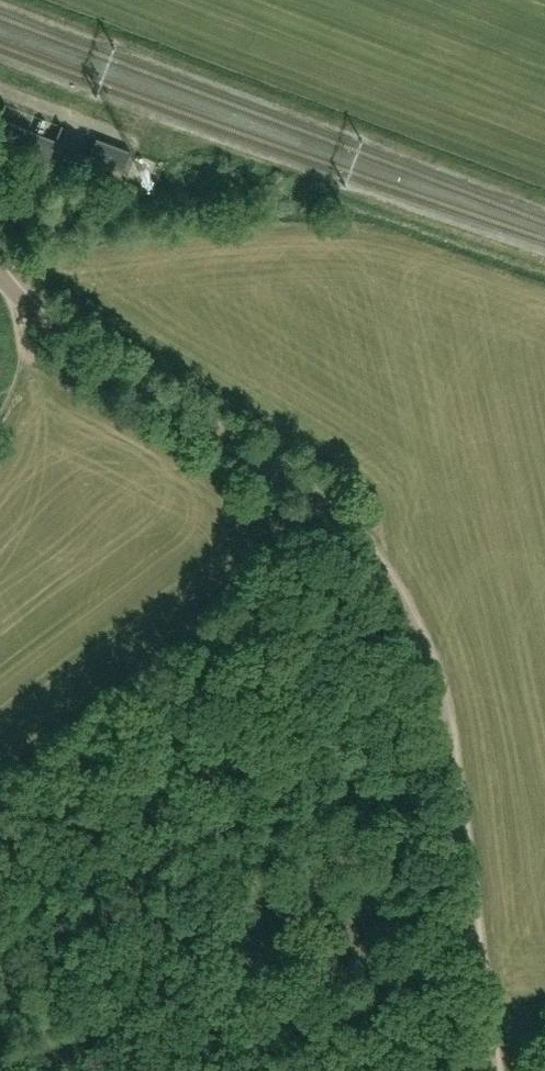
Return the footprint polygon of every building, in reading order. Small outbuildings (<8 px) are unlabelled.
[(0,117),(0,144),(48,162),(63,126),(62,125),(56,140),(1,119),(6,104),(5,103),(0,117)] [(132,151),(97,139),(90,158),(125,171),(132,151)]
